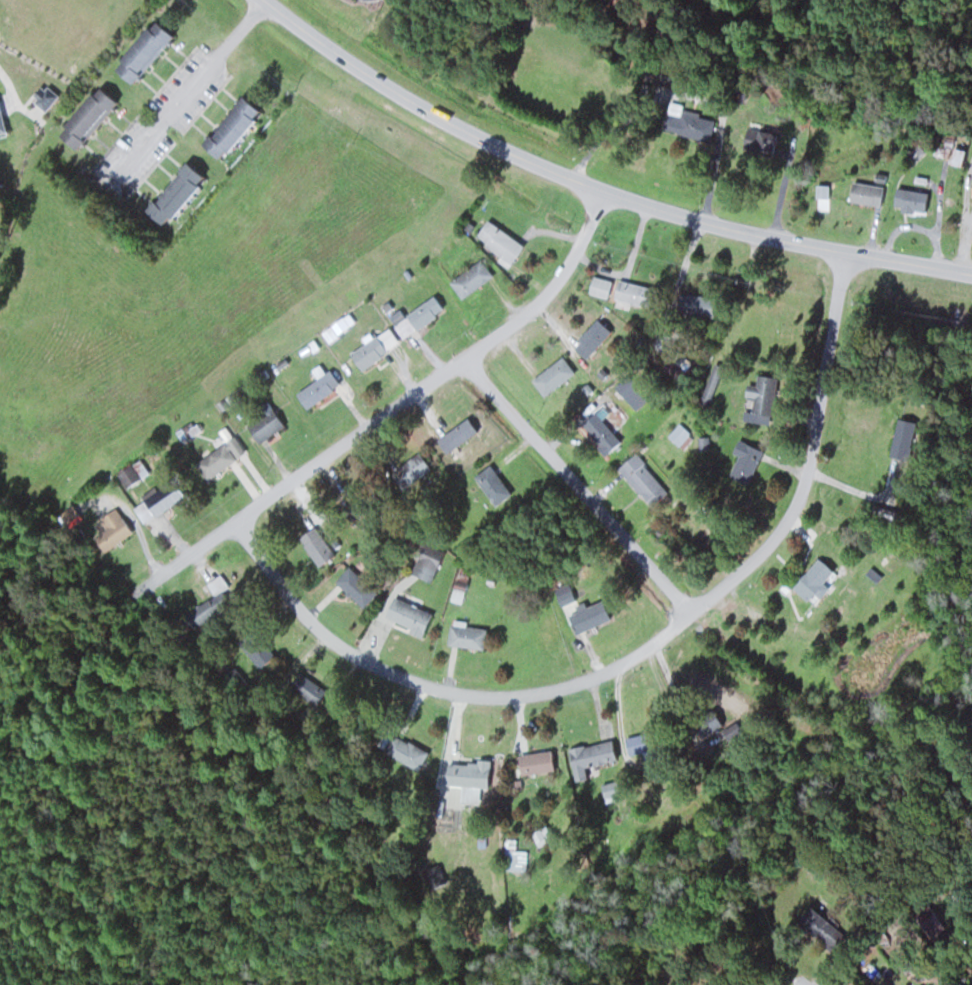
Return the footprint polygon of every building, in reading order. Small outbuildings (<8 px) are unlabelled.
[(111,67),(131,84),(172,35),(152,18),(111,67)] [(55,133),(74,149),(114,101),(95,85),(55,133)] [(257,109),(238,95),(200,145),(219,160),(257,109)] [(663,130),(709,141),(715,117),(668,105),(663,130)] [(741,149),(771,155),(775,133),(745,128),(741,149)] [(161,225),(201,177),(183,162),(143,210),(161,225)] [(884,186),(852,181),(849,202),(881,206),(884,186)] [(510,263),(524,244),(487,218),(474,237),(510,263)] [(492,278),(482,260),(449,279),(460,297),(492,278)] [(612,281),(593,274),(588,291),(607,298),(612,281)] [(613,297),(647,308),(654,289),(619,278),(613,297)] [(714,294),(677,294),(677,316),(714,316),(714,294)] [(443,310),(433,295),(393,323),(403,338),(443,310)] [(611,332),(597,319),(572,346),(586,359),(611,332)] [(349,348),(357,366),(400,348),(393,330),(349,348)] [(531,380),(544,396),(575,372),(562,356),(531,380)] [(702,398),(711,401),(723,368),(714,365),(702,398)] [(338,383),(325,369),(295,396),(308,410),(338,383)] [(774,376),(757,376),(757,384),(747,384),(747,413),(773,414),(774,376)] [(245,425),(257,443),(282,427),(271,409),(245,425)] [(603,454),(619,443),(596,411),(581,423),(603,454)] [(904,460),(916,422),(900,417),(887,454),(904,460)] [(194,463),(205,479),(245,454),(234,437),(194,463)] [(732,453),(738,455),(729,476),(747,484),(763,450),(739,439),(732,453)] [(617,467),(649,506),(667,492),(635,453),(617,467)] [(140,477),(131,464),(116,474),(125,487),(140,477)] [(494,506),(510,494),(490,465),(474,476),(494,506)] [(149,515),(168,507),(159,487),(141,495),(149,515)] [(58,515),(64,524),(77,515),(71,506),(58,515)] [(93,537),(102,552),(123,540),(114,524),(93,537)] [(332,556),(317,526),(300,535),(314,564),(332,556)] [(411,575),(431,582),(443,550),(423,542),(411,575)] [(818,597),(837,574),(818,558),(792,588),(807,601),(814,593),(818,597)] [(362,608),(377,593),(353,571),(339,586),(362,608)] [(215,597),(230,588),(221,574),(206,583),(215,597)] [(421,636),(430,615),(393,597),(383,619),(421,636)] [(611,620),(604,599),(567,611),(573,632),(611,620)] [(450,624),(448,646),(485,649),(487,627),(450,624)] [(274,656),(254,632),(240,645),(260,668),(274,656)] [(219,680),(235,699),(249,687),(233,668),(219,680)] [(287,687),(314,706),(325,690),(298,672),(287,687)] [(702,738),(722,727),(711,708),(691,719),(702,738)] [(428,752),(386,732),(377,750),(420,769),(428,752)] [(573,781),(585,779),(582,766),(615,760),(612,740),(568,748),(573,781)] [(520,775),(553,771),(550,750),(517,755),(520,775)] [(445,762),(444,785),(487,787),(488,764),(445,762)] [(528,870),(528,849),(504,849),(504,870),(528,870)] [(444,883),(438,864),(422,870),(428,889),(444,883)] [(795,923),(833,953),(847,937),(808,906),(795,923)]
